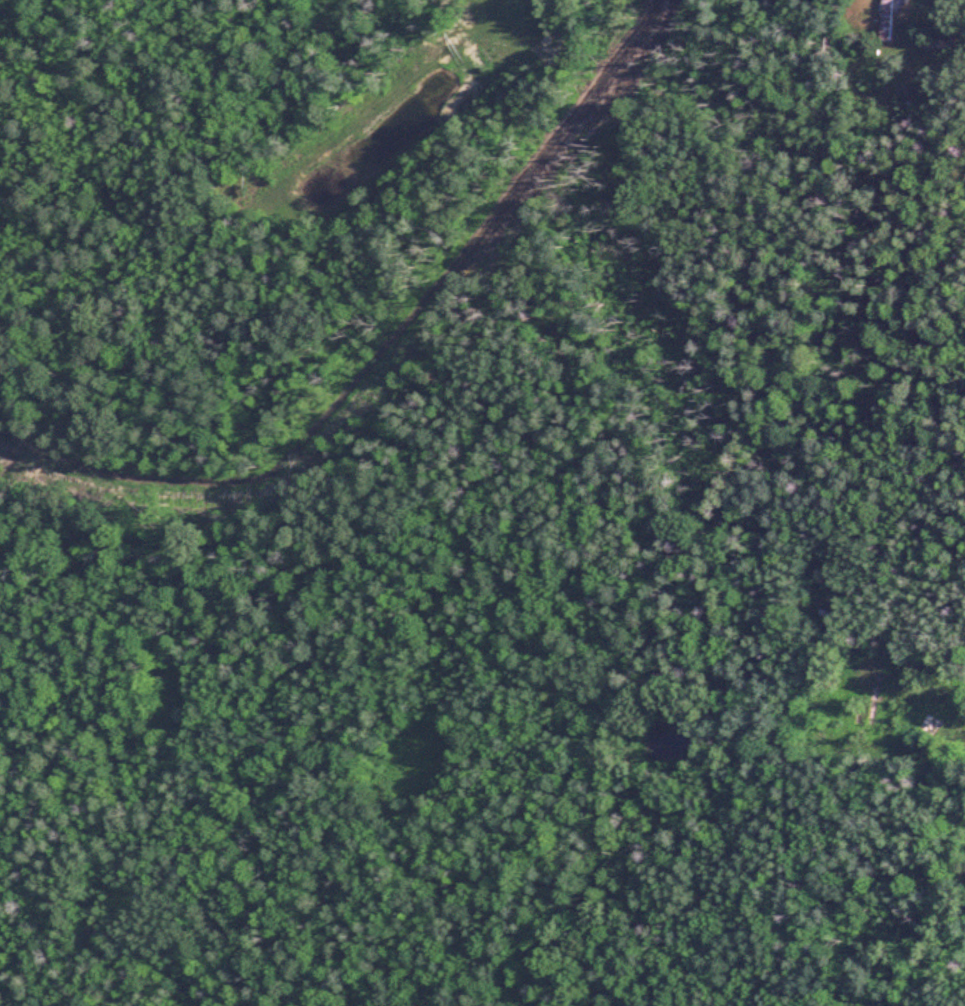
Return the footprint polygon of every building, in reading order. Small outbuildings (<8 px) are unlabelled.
[(878,41),(892,41),(892,0),(878,0),(878,41)]
